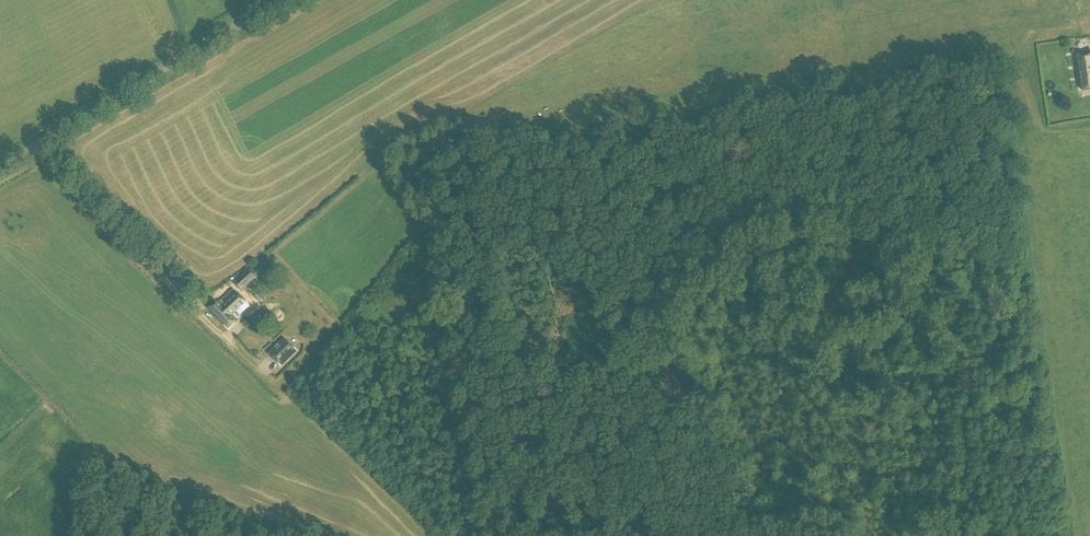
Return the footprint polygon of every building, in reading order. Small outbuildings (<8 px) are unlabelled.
[(1077,55),(1082,91),(1089,90),(1089,53),(1077,55)] [(248,269),(233,282),(242,291),(256,278),(263,272),(273,263),(264,254),(254,263),(248,269)] [(217,301),(210,307),(229,328),(236,322),(235,320),(250,306),(234,288),(219,303),(217,301)] [(281,365),(297,350),(284,337),(269,352),(281,365)] [(74,441),(68,446),(75,453),(80,448),(74,441)] [(10,485),(2,478),(0,480),(0,496),(10,485)] [(6,498),(9,501),(18,491),(15,488),(6,498)]
